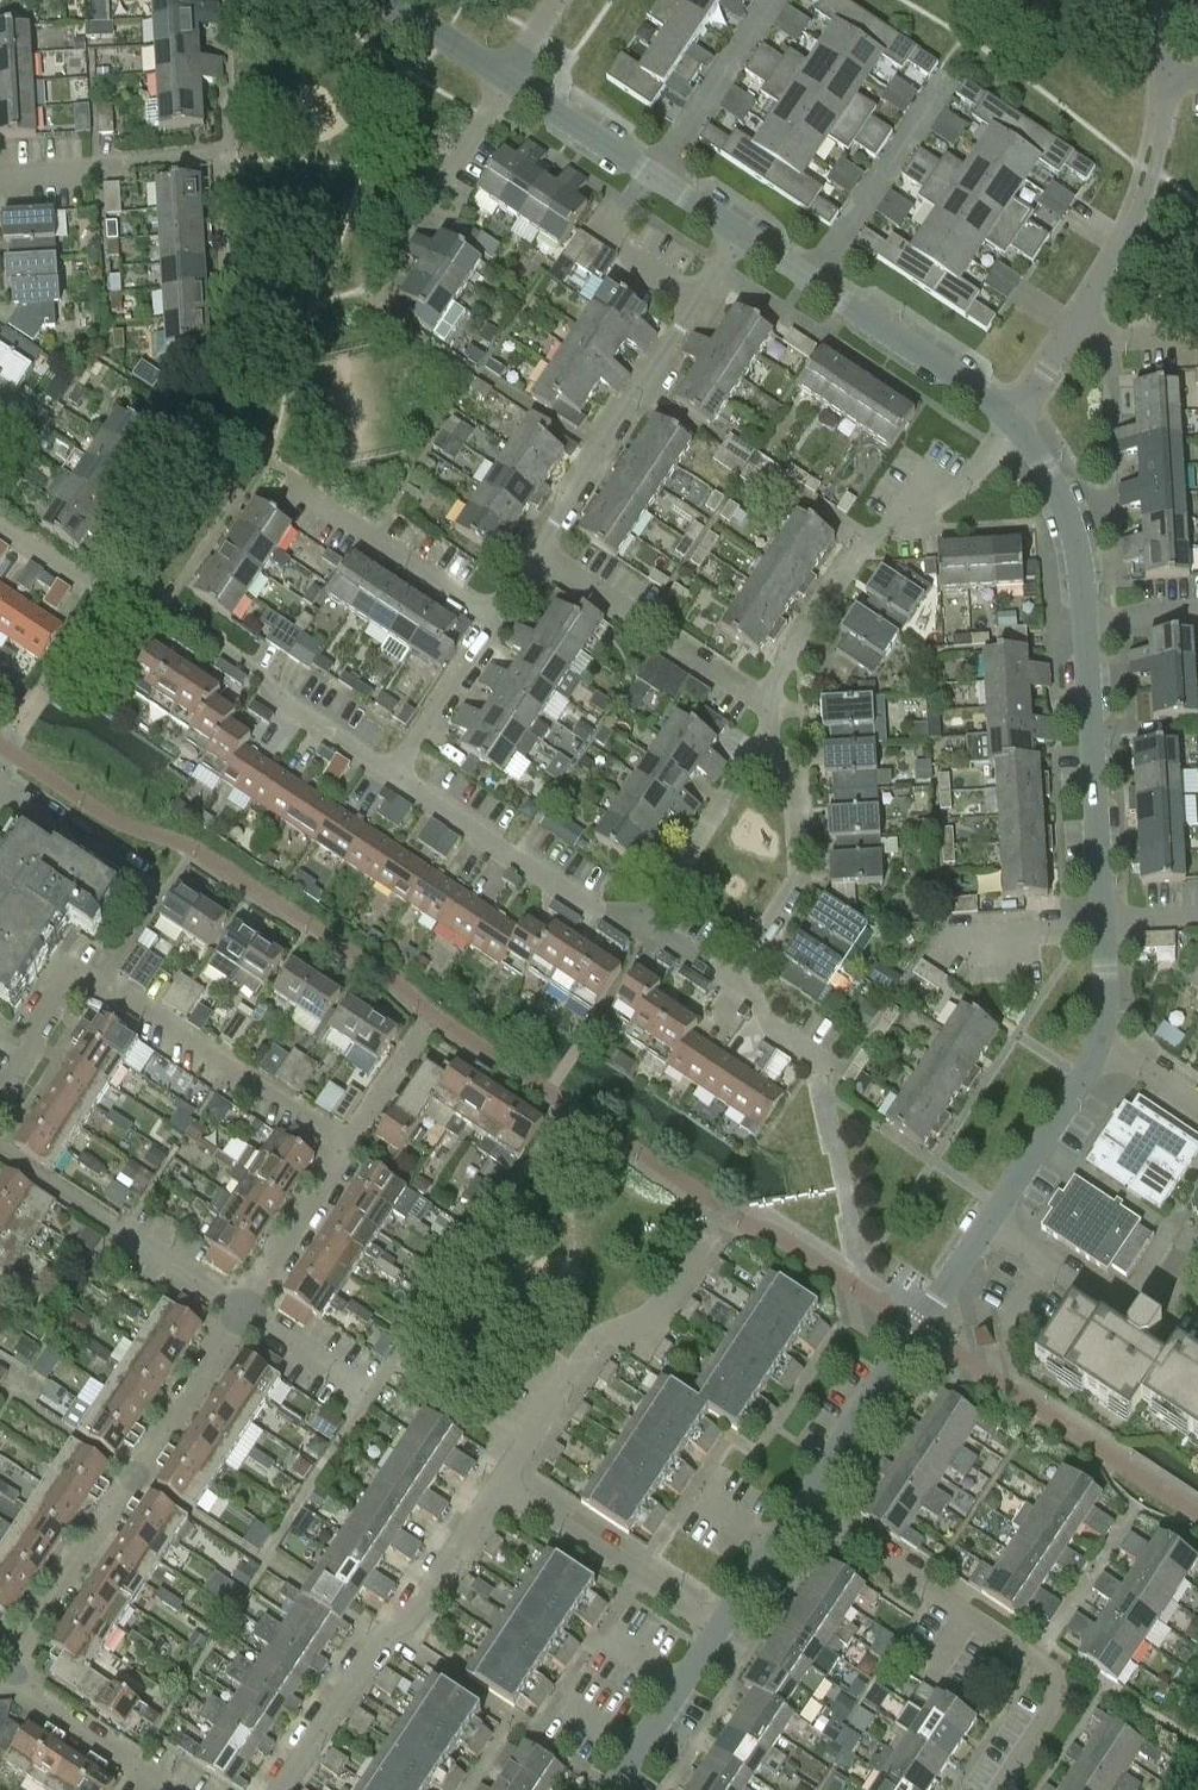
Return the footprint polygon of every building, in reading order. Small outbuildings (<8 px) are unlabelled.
[(109,0),(93,0),(94,25),(100,25),(110,25),(109,0)] [(219,18),(219,7),(197,8),(196,0),(152,0),(154,21),(219,18)] [(705,28),(662,0),(659,0),(646,20),(667,34),(655,54),(694,80),(701,69),(685,58),(705,28)] [(705,28),(723,0),(662,0),(705,28)] [(747,0),(727,0),(741,9),(747,0)] [(845,63),(872,22),(840,0),(809,0),(819,7),(814,15),(835,29),(823,48),(845,63)] [(769,27),(793,42),(806,21),(782,6),(769,27)] [(220,29),(219,18),(154,21),(155,49),(199,46),(198,30),(220,29)] [(907,65),(928,79),(937,65),(872,22),(845,63),(867,78),(880,59),(901,73),(907,65)] [(100,39),(100,25),(86,25),(86,39),(100,39)] [(30,27),(0,29),(0,57),(32,55),(30,27)] [(76,40),(76,52),(86,52),(86,39),(76,40)] [(222,61),(215,61),(200,62),(199,46),(155,49),(157,75),(222,72),(222,61)] [(818,103),(845,63),(823,48),(810,67),(789,53),(783,61),(762,47),(753,60),(818,103)] [(688,90),(694,80),(655,54),(642,73),(620,58),(606,81),(650,110),(671,79),(688,90)] [(34,83),(32,55),(0,57),(0,85),(34,83)] [(753,60),(744,73),(766,88),(760,96),(769,102),(759,117),(771,125),(769,129),(791,144),(818,103),(753,60)] [(867,78),(845,63),(818,103),(883,147),(892,133),(871,119),(876,111),(855,97),(867,78)] [(98,70),(99,79),(110,78),(109,70),(98,70)] [(223,83),(222,72),(157,75),(159,101),(159,103),(203,100),(202,84),(223,83)] [(879,102),(905,111),(913,89),(887,79),(879,102)] [(0,85),(0,112),(36,109),(34,83),(0,85)] [(993,133),(980,152),(1002,167),(1029,126),(964,83),(955,96),(977,111),(971,119),(993,133)] [(729,87),(716,109),(739,123),(752,101),(729,87)] [(205,128),(203,100),(159,103),(159,101),(146,102),(146,103),(148,127),(152,131),(160,130),(160,131),(205,128)] [(883,147),(818,103),(791,144),(813,159),(826,139),(848,154),(853,146),(875,160),(883,147)] [(97,106),(99,137),(115,136),(113,105),(97,106)] [(90,106),(75,107),(76,117),(90,117),(90,106)] [(37,137),(36,109),(0,112),(0,139),(37,137)] [(948,148),(964,127),(942,110),(926,130),(948,148)] [(1029,126),(1002,167),(1024,182),(1037,163),(1058,177),(1064,169),(1085,183),(1094,169),(1029,126)] [(730,142),(708,128),(699,142),(764,185),(791,144),(769,129),(756,148),(735,134),(730,142)] [(480,196),(474,205),(492,218),(499,208),(538,149),(528,143),(528,145),(517,161),(505,153),(478,194),(480,196)] [(813,159),(791,144),(764,185),(829,228),(838,214),(817,200),(822,192),(801,178),(813,159)] [(538,149),(499,208),(520,222),(547,181),(536,174),(545,160),(548,156),(538,149)] [(975,208),(1002,167),(980,152),(968,171),(946,157),(940,165),(919,151),(910,164),(975,208)] [(824,180),(847,194),(861,173),(837,158),(824,180)] [(926,233),(948,248),(975,208),(910,164),(901,178),(923,192),(917,200),(939,214),(926,233)] [(1002,167),(975,208),(1040,251),(1049,238),(1028,223),(1033,215),(1012,201),(1024,182),(1002,167)] [(547,181),(520,222),(540,235),(578,177),(569,171),(566,174),(557,188),(547,181)] [(578,177),(540,235),(560,248),(573,228),(587,207),(576,200),(584,188),(588,183),(578,177)] [(158,211),(202,208),(201,180),(156,183),(158,211)] [(122,216),(121,189),(120,185),(104,186),(106,217),(122,216)] [(886,192),(873,212),(895,226),(908,207),(886,192)] [(203,224),(202,208),(158,211),(160,238),(211,235),(211,223),(203,224)] [(1040,251),(975,208),(948,248),(971,263),(983,244),(1005,258),(1010,250),(1032,264),(1040,251)] [(12,261),(51,259),(50,241),(56,241),(55,213),(54,213),(3,216),(5,237),(11,237),(12,261)] [(459,222),(451,234),(473,248),(481,236),(459,222)] [(108,241),(119,240),(118,223),(107,224),(108,241)] [(575,266),(592,240),(580,232),(563,258),(575,266)] [(865,232),(856,247),(921,289),(948,248),(926,233),(914,252),(892,238),(887,246),(865,232)] [(211,235),(160,238),(161,266),(205,263),(204,247),(212,247),(211,235)] [(417,236),(411,245),(469,284),(482,263),(447,240),(441,236),(433,247),(423,240),(417,236)] [(481,236),(473,248),(483,255),(491,243),(481,236)] [(120,258),(119,240),(108,241),(109,259),(120,258)] [(592,240),(575,266),(587,274),(604,249),(592,240)] [(99,243),(92,244),(88,249),(88,257),(100,256),(99,243)] [(411,245),(405,255),(409,258),(421,266),(414,277),(455,304),(469,284),(411,245)] [(971,263),(948,248),(921,289),(986,332),(995,318),(974,304),(980,296),(958,282),(971,263)] [(604,249),(587,274),(601,282),(618,258),(604,249)] [(575,266),(563,258),(561,257),(547,278),(561,287),(575,266)] [(12,261),(6,261),(7,283),(13,283),(15,308),(18,308),(18,313),(9,327),(34,343),(44,328),(56,327),(55,306),(59,306),(58,287),(59,287),(57,259),(51,259),(12,261)] [(206,278),(205,263),(161,266),(163,293),(215,289),(214,278),(206,278)] [(111,296),(122,295),(121,277),(110,278),(111,296)] [(414,277),(400,298),(421,312),(414,322),(434,336),(445,343),(465,312),(455,305),(455,304),(414,277)] [(593,278),(580,298),(593,307),(652,345),(657,336),(640,325),(647,313),(607,287),(606,287),(601,283),(601,282),(593,278)] [(215,289),(163,293),(164,319),(209,317),(208,302),(216,301),(215,289)] [(123,313),(122,295),(111,296),(112,314),(123,313)] [(579,328),(620,355),(628,344),(645,355),(651,345),(593,307),(579,328)] [(736,310),(721,333),(759,358),(774,335),(736,310)] [(165,335),(155,336),(157,359),(180,357),(180,362),(198,361),(197,345),(210,344),(209,317),(164,319),(165,335)] [(487,328),(479,341),(490,348),(498,336),(487,328)] [(566,348),(624,386),(631,377),(613,365),(620,355),(579,328),(566,348)] [(12,391),(17,394),(33,370),(29,367),(39,352),(8,330),(7,331),(0,341),(0,383),(12,391)] [(113,332),(114,352),(125,351),(124,332),(113,332)] [(783,345),(809,362),(817,348),(792,332),(783,345)] [(744,381),(759,358),(721,333),(712,346),(695,335),(688,344),(744,381)] [(729,403),(744,381),(688,344),(682,353),(700,365),(691,379),(729,403)] [(464,357),(480,367),(486,357),(471,348),(464,357)] [(553,368),(594,395),(601,384),(618,395),(624,386),(566,348),(553,368)] [(799,389),(822,404),(851,360),(842,354),(838,360),(823,351),(799,389)] [(869,381),(861,376),(857,373),(861,367),(851,360),(822,404),(845,419),(869,381)] [(507,371),(491,361),(485,370),(501,380),(507,371)] [(553,368),(532,400),(553,414),(560,403),(580,416),(581,415),(594,395),(553,368)] [(52,385),(65,394),(73,381),(60,373),(52,385)] [(161,388),(180,402),(187,391),(168,378),(161,388)] [(713,427),(729,403),(691,379),(676,402),(713,427)] [(493,392),(478,381),(472,391),(487,401),(493,392)] [(845,419),(867,434),(896,390),(886,383),(882,390),(869,381),(845,419)] [(12,391),(0,383),(0,419),(7,408),(3,405),(12,391)] [(1136,416),(1180,413),(1179,385),(1134,388),(1136,416)] [(78,387),(68,402),(78,409),(88,393),(78,387)] [(906,396),(896,390),(867,434),(890,449),(915,412),(902,403),(906,396)] [(103,437),(140,461),(156,438),(119,413),(103,437)] [(1116,444),(1182,441),(1180,413),(1136,416),(1137,432),(1116,433),(1116,444)] [(531,417),(511,448),(551,475),(565,454),(545,441),(552,431),(531,417)] [(443,434),(452,440),(463,425),(453,419),(443,434)] [(640,443),(677,468),(693,444),(655,420),(640,443)] [(443,434),(433,449),(443,455),(452,440),(443,434)] [(49,448),(55,439),(48,435),(42,443),(49,448)] [(88,460),(142,496),(149,485),(132,474),(140,461),(103,437),(88,460)] [(731,437),(722,450),(747,466),(756,454),(731,437)] [(1139,470),(1184,468),(1182,441),(1116,444),(1117,455),(1138,454),(1139,470)] [(662,491),(677,468),(640,443),(631,456),(625,452),(618,462),(662,491)] [(497,469),(544,500),(550,490),(544,486),(551,475),(511,448),(497,469)] [(747,466),(722,450),(713,462),(739,479),(747,466)] [(781,470),(756,454),(747,466),(773,483),(781,470)] [(73,482),(110,507),(119,493),(137,505),(142,496),(88,460),(73,482)] [(426,460),(416,475),(426,481),(436,466),(426,460)] [(610,489),(647,513),(662,491),(618,462),(611,472),(618,476),(610,489)] [(773,483),(747,466),(739,479),(757,491),(764,496),(773,483)] [(801,486),(807,477),(792,467),(786,476),(801,486)] [(1120,498),(1185,495),(1184,468),(1139,470),(1140,486),(1119,487),(1120,498)] [(483,490),(524,516),(530,506),(537,510),(544,500),(497,469),(483,490)] [(807,477),(801,486),(815,496),(821,487),(807,477)] [(59,505),(113,540),(119,532),(102,520),(110,507),(73,482),(59,505)] [(424,497),(409,487),(403,496),(418,506),(424,497)] [(632,536),(647,513),(610,489),(601,502),(594,497),(588,507),(632,536)] [(470,509),(517,540),(524,530),(517,525),(524,516),(483,490),(470,509)] [(705,509),(715,515),(725,500),(716,494),(705,509)] [(1185,495),(1120,498),(1120,510),(1142,509),(1142,525),(1187,522),(1185,495)] [(847,517),(857,502),(848,496),(837,511),(847,517)] [(277,552),(292,529),(292,528),(255,504),(246,518),(240,514),(233,524),(277,552)] [(731,504),(721,519),(730,525),(740,510),(731,504)] [(43,528),(80,553),(90,538),(107,550),(113,540),(59,505),(43,528)] [(632,536),(588,507),(582,516),(588,521),(579,534),(617,559),(632,536)] [(456,531),(490,553),(497,558),(504,546),(510,550),(517,540),(470,509),(456,531)] [(782,537),(819,562),(835,538),(798,514),(782,537)] [(1187,522),(1142,525),(1143,540),(1122,542),(1123,553),(1188,549),(1187,522)] [(233,538),(225,550),(262,574),(270,562),(285,572),(292,562),(277,552),(233,524),(226,534),(233,538)] [(695,546),(705,531),(695,525),(686,539),(695,546)] [(700,549),(710,555),(720,541),(710,535),(700,549)] [(782,537),(767,560),(810,589),(817,579),(811,575),(819,562),(782,537)] [(968,591),(995,589),(992,545),(977,546),(977,538),(964,539),(966,565),(968,591)] [(685,560),(695,546),(686,539),(676,554),(685,560)] [(937,548),(938,563),(940,593),(968,591),(966,565),(964,539),(952,540),(953,547),(937,548)] [(1020,543),(992,545),(995,589),(1023,588),(1020,543)] [(700,549),(691,564),(700,570),(710,555),(700,549)] [(1188,549),(1123,553),(1124,564),(1145,563),(1145,580),(1190,578),(1188,549)] [(247,597),(262,574),(225,550),(216,563),(210,559),(203,569),(247,597)] [(343,562),(328,552),(322,561),(337,571),(343,562)] [(356,558),(329,599),(350,613),(381,566),(370,559),(366,565),(356,558)] [(752,583),(789,607),(797,595),(804,599),(810,589),(767,560),(752,583)] [(390,572),(381,566),(350,613),(370,626),(397,585),(387,578),(390,572)] [(232,620),(247,597),(203,569),(197,579),(203,583),(195,596),(232,620)] [(876,592),(862,613),(894,634),(904,619),(909,622),(925,599),(932,589),(906,572),(900,582),(882,570),(870,588),(876,592)] [(664,591),(670,583),(655,573),(649,582),(664,591)] [(50,579),(45,575),(43,574),(37,583),(44,588),(50,579)] [(50,579),(44,588),(51,592),(56,583),(50,579)] [(752,583),(737,605),(780,634),(787,624),(781,619),(789,607),(752,583)] [(397,585),(370,626),(390,639),(421,592),(410,585),(407,591),(397,585)] [(676,586),(670,596),(685,605),(691,596),(676,586)] [(31,607),(0,587),(0,635),(9,641),(31,607)] [(312,608),(323,593),(314,587),(304,602),(312,608)] [(431,599),(421,592),(390,639),(382,651),(403,665),(411,652),(438,612),(427,605),(431,599)] [(721,629),(744,644),(758,653),(768,639),(774,643),(780,634),(737,605),(721,629)] [(63,628),(31,607),(9,641),(39,661),(33,670),(35,671),(63,628)] [(556,609),(544,627),(584,654),(604,625),(605,623),(584,609),(577,620),(557,607),(556,609)] [(894,634),(862,613),(857,609),(845,626),(851,630),(837,651),(868,672),(879,657),(884,660),(899,637),(894,634)] [(438,612),(411,652),(443,673),(456,652),(444,644),(457,624),(438,612)] [(295,629),(304,635),(313,620),(304,614),(295,629)] [(1016,615),(997,616),(998,631),(1017,630),(1016,615)] [(289,658),(292,652),(304,635),(295,629),(281,620),(266,643),(289,658)] [(584,654),(544,627),(536,639),(519,627),(513,636),(571,675),(584,654)] [(996,631),(997,647),(1028,645),(1027,630),(1017,630),(998,631),(996,631)] [(184,637),(178,633),(172,642),(178,646),(184,637)] [(1150,654),(1134,654),(1130,655),(1130,666),(1195,662),(1193,634),(1149,637),(1150,654)] [(292,652),(289,658),(303,667),(311,672),(314,667),(320,658),(319,658),(324,650),(325,649),(304,635),(292,652)] [(517,668),(557,695),(571,675),(513,636),(506,646),(524,657),(517,668)] [(972,648),(990,647),(989,636),(971,637),(972,648)] [(178,646),(185,650),(191,641),(184,637),(178,646)] [(954,650),(972,648),(971,637),(954,639),(954,650)] [(198,646),(191,641),(185,650),(192,655),(198,646)] [(199,660),(205,651),(198,646),(192,655),(199,660)] [(156,695),(177,663),(155,649),(126,692),(148,706),(156,695)] [(983,654),(985,682),(1050,678),(1049,668),(1029,669),(1028,652),(983,654)] [(636,680),(648,688),(666,663),(653,654),(636,680)] [(334,667),(320,658),(314,667),(328,677),(334,667)] [(221,674),(227,665),(220,661),(215,670),(221,674)] [(1195,662),(1130,666),(1131,677),(1151,676),(1152,692),(1196,689),(1195,662)] [(148,706),(170,720),(198,677),(177,663),(156,695),(148,706)] [(661,697),(678,671),(666,663),(648,688),(661,697)] [(221,674),(228,679),(234,670),(227,665),(221,674)] [(491,668),(486,677),(543,715),(558,725),(572,705),(569,703),(557,695),(517,668),(509,680),(497,672),(491,668)] [(241,674),(234,670),(228,679),(235,683),(241,674)] [(678,671),(661,697),(674,705),(681,694),(691,679),(678,671)] [(241,674),(235,683),(242,688),(248,679),(241,674)] [(345,674),(339,684),(354,694),(360,684),(345,674)] [(220,692),(198,677),(170,720),(191,734),(214,701),(220,692)] [(543,715),(486,677),(479,686),(497,698),(490,708),(540,742),(542,743),(550,731),(538,723),(543,715)] [(1050,678),(985,682),(987,710),(1030,707),(1029,691),(1050,689),(1050,678)] [(691,679),(681,694),(702,708),(712,694),(691,679)] [(374,694),(360,684),(354,694),(368,703),(374,694)] [(859,685),(860,698),(875,697),(874,684),(859,685)] [(1196,689),(1152,692),(1154,720),(1197,718),(1196,689)] [(589,706),(604,716),(612,703),(597,693),(589,706)] [(399,705),(383,694),(376,705),(392,716),(399,705)] [(633,716),(638,709),(623,699),(619,706),(633,716)] [(828,747),(870,745),(869,727),(875,727),(873,699),(821,702),(822,724),(827,724),(828,747)] [(184,743),(206,758),(207,758),(229,724),(229,725),(236,715),(214,701),(191,734),(184,743)] [(255,716),(261,708),(254,703),(248,712),(255,716)] [(407,707),(397,723),(406,728),(417,713),(407,707)] [(1030,707),(987,710),(988,737),(1053,733),(1053,721),(1031,723),(1030,707)] [(262,721),(268,712),(266,711),(261,708),(255,716),(262,721)] [(465,708),(459,717),(516,756),(526,762),(540,742),(490,708),(482,719),(470,711),(465,708)] [(727,766),(722,763),(710,755),(718,742),(729,725),(706,710),(695,727),(677,715),(663,736),(721,775),(727,766)] [(269,726),(275,717),(268,712),(262,721),(269,726)] [(516,756),(459,717),(453,726),(470,738),(462,750),(502,777),(516,756)] [(585,743),(593,732),(578,722),(570,733),(585,743)] [(251,739),(229,725),(229,724),(207,758),(206,758),(200,767),(222,782),(244,748),(245,748),(251,739)] [(605,747),(615,733),(605,726),(595,741),(605,747)] [(988,737),(967,739),(969,766),(995,764),(995,763),(1033,760),(1032,745),(1053,744),(1054,744),(1053,733),(988,737)] [(715,785),(721,775),(663,736),(650,757),(691,785),(698,773),(715,785)] [(1135,775),(1179,772),(1178,744),(1134,746),(1135,775)] [(870,745),(828,747),(823,748),(825,770),(830,770),(831,794),(872,792),(871,773),(877,773),(875,745),(870,745)] [(222,782),(253,802),(275,768),(245,748),(244,748),(222,782)] [(324,762),(329,753),(323,749),(317,758),(324,762)] [(329,753),(324,762),(331,766),(336,757),(329,753)] [(636,777),(694,816),(701,807),(684,795),(691,785),(650,757),(636,777)] [(589,774),(595,765),(584,758),(579,766),(589,774)] [(995,764),(997,790),(1048,787),(1048,774),(1040,775),(1040,759),(1033,760),(995,763),(995,764)] [(253,802),(284,823),(306,789),(275,768),(253,802)] [(916,772),(916,782),(931,782),(931,772),(916,772)] [(1181,800),(1179,772),(1135,775),(1136,791),(1129,791),(1129,803),(1181,800)] [(939,777),(940,795),(951,794),(950,776),(939,777)] [(623,797),(664,825),(671,814),(688,825),(694,816),(636,777),(623,797)] [(997,790),(999,817),(1043,815),(1042,799),(1049,799),(1048,787),(997,790)] [(337,809),(306,789),(284,823),(315,843),(337,809)] [(379,799),(385,803),(391,794),(385,790),(379,799)] [(872,792),(831,794),(833,820),(827,820),(828,841),(833,841),(875,839),(880,839),(879,809),(873,809),(872,792)] [(391,794),(385,803),(392,808),(398,799),(391,794)] [(951,794),(940,795),(941,812),(952,811),(951,794)] [(609,818),(667,857),(674,847),(657,836),(664,825),(623,797),(609,818)] [(1182,827),(1181,800),(1129,803),(1130,816),(1138,815),(1138,830),(1182,827)] [(532,821),(539,810),(528,802),(521,813),(532,821)] [(182,824),(187,817),(191,811),(178,803),(170,816),(182,824)] [(315,843),(346,864),(368,830),(337,809),(315,843)] [(552,811),(542,826),(554,834),(564,819),(552,811)] [(198,823),(209,831),(215,822),(204,814),(198,823)] [(999,817),(1000,844),(1052,841),(1051,829),(1044,829),(1043,815),(999,817)] [(644,855),(656,863),(661,866),(667,857),(609,818),(596,839),(637,866),(644,855)] [(917,835),(935,834),(934,823),(917,824),(917,835)] [(1132,845),(1132,857),(1184,854),(1182,827),(1138,830),(1139,845),(1132,845)] [(346,864),(377,884),(399,850),(368,830),(346,864)] [(942,831),(943,849),(954,848),(953,830),(942,831)] [(441,840),(448,845),(453,836),(447,831),(441,840)] [(461,840),(453,836),(448,845),(455,849),(461,840)] [(76,858),(70,867),(25,837),(20,845),(16,842),(0,866),(0,998),(11,1005),(21,990),(25,993),(72,923),(94,938),(103,926),(101,924),(120,894),(105,884),(108,879),(76,858)] [(876,855),(875,839),(833,841),(835,865),(830,866),(831,887),(883,884),(881,854),(876,855)] [(433,852),(440,856),(448,845),(441,840),(433,852)] [(1000,844),(1002,872),(1046,869),(1046,853),(1052,853),(1052,841),(1000,844)] [(455,849),(448,845),(440,856),(447,861),(455,849)] [(943,849),(944,866),(955,866),(954,848),(943,849)] [(430,871),(399,850),(377,884),(408,905),(430,871)] [(1185,881),(1184,854),(1132,857),(1133,869),(1140,869),(1141,884),(1185,881)] [(278,861),(268,855),(262,865),(271,872),(278,861)] [(1046,869),(1002,872),(1004,900),(1048,897),(1046,869)] [(408,905),(438,925),(461,891),(430,871),(408,905)] [(503,881),(509,886),(515,877),(508,873),(503,881)] [(515,877),(509,886),(516,890),(522,881),(515,877)] [(326,894),(316,888),(309,897),(319,904),(326,894)] [(160,919),(184,935),(207,900),(191,890),(188,894),(180,889),(160,919)] [(492,912),(461,891),(438,925),(469,946),(492,912)] [(819,920),(805,941),(838,962),(848,948),(852,950),(867,927),(825,899),(813,916),(819,920)] [(977,899),(946,901),(947,917),(978,915),(977,899)] [(207,900),(184,935),(207,951),(227,921),(220,916),(223,911),(207,900)] [(548,912),(555,916),(561,907),(554,903),(548,912)] [(555,916),(562,920),(567,912),(561,907),(555,916)] [(469,946),(500,966),(523,932),(522,932),(492,912),(469,946)] [(574,916),(567,912),(562,920),(569,925),(574,916)] [(581,921),(574,916),(569,925),(576,929),(581,921)] [(522,981),(529,972),(528,971),(551,938),(550,937),(528,923),(522,932),(523,932),(500,966),(522,981)] [(596,932),(603,937),(609,928),(602,924),(596,932)] [(237,927),(209,969),(233,985),(241,973),(264,938),(248,927),(245,932),(237,927)] [(556,928),(550,937),(551,938),(528,971),(529,972),(549,986),(578,942),(556,928)] [(603,937),(610,941),(615,932),(609,928),(603,937)] [(379,944),(383,938),(373,931),(368,937),(367,938),(378,945),(379,944)] [(622,937),(615,932),(610,941),(616,946),(622,937)] [(1175,951),(1175,935),(1144,936),(1145,952),(1175,951)] [(629,941),(622,937),(616,946),(623,950),(629,941)] [(793,959),(779,980),(812,1002),(812,1001),(825,1009),(835,994),(827,989),(842,965),(838,962),(805,941),(799,937),(788,955),(793,959)] [(264,938),(241,973),(264,988),(284,959),(277,953),(280,949),(264,938)] [(549,986),(571,1000),(599,957),(578,942),(549,986)] [(118,973),(131,982),(150,954),(137,945),(118,973)] [(415,966),(421,957),(409,949),(403,958),(415,966)] [(670,958),(663,954),(657,962),(664,967),(670,958)] [(621,971),(599,957),(571,1000),(593,1014),(621,971)] [(677,963),(670,958),(664,967),(671,971),(677,963)] [(420,959),(416,966),(424,971),(429,964),(420,959)] [(948,980),(922,963),(913,976),(939,993),(948,980)] [(274,995),(298,1011),(321,976),(305,965),(301,970),(294,965),(274,995)] [(902,979),(881,966),(871,982),(892,996),(902,979)] [(685,981),(691,972),(684,968),(678,976),(685,981)] [(609,1015),(631,1029),(631,1030),(654,996),(655,997),(661,987),(638,972),(609,1015)] [(685,981),(692,985),(698,977),(691,972),(685,981)] [(162,1003),(174,1011),(193,983),(181,975),(162,1003)] [(321,976),(298,1011),(321,1026),(341,996),(333,991),(337,986),(321,976)] [(704,981),(698,977),(692,985),(699,990),(704,981)] [(1190,989),(1197,995),(1197,977),(1190,989)] [(704,981),(699,990),(706,994),(711,986),(704,981)] [(206,991),(193,983),(174,1011),(187,1019),(206,991)] [(898,999),(911,1008),(920,993),(918,992),(907,985),(898,999)] [(479,998),(471,993),(466,1000),(474,1005),(479,998)] [(631,1030),(631,1029),(625,1039),(647,1053),(675,1010),(655,997),(654,996),(631,1030)] [(881,1011),(865,1001),(851,1024),(866,1033),(881,1011)] [(331,1033),(354,1048),(377,1014),(361,1003),(358,1008),(351,1003),(331,1033)] [(743,1007),(737,1016),(744,1020),(750,1012),(743,1007)] [(883,1022),(892,1028),(902,1013),(892,1007),(883,1022)] [(961,1008),(946,1031),(983,1056),(999,1033),(961,1008)] [(84,1026),(77,1035),(125,1066),(139,1044),(131,1039),(141,1025),(115,1009),(106,1022),(101,1019),(93,1032),(84,1026)] [(647,1053),(668,1068),(691,1034),(697,1025),(675,1010),(647,1053)] [(238,1012),(219,1040),(231,1049),(250,1021),(238,1012)] [(377,1014),(354,1048),(378,1064),(398,1034),(390,1029),(393,1024),(377,1014)] [(250,1021),(231,1049),(244,1057),(263,1029),(250,1021)] [(883,1022),(873,1037),(882,1043),(892,1028),(883,1022)] [(1185,1040),(1163,1025),(1154,1038),(1176,1053),(1185,1040)] [(946,1031),(931,1054),(975,1083),(981,1074),(974,1070),(983,1056),(946,1031)] [(691,1034),(668,1068),(699,1088),(722,1054),(691,1034)] [(81,1050),(73,1063),(110,1087),(125,1066),(77,1035),(72,1044),(81,1050)] [(757,1053),(764,1058),(770,1049),(763,1045),(757,1053)] [(770,1049),(764,1058),(756,1069),(763,1073),(776,1053),(770,1049)] [(288,1087),(307,1058),(295,1050),(275,1079),(288,1087)] [(853,1067),(862,1073),(872,1059),(862,1053),(853,1067)] [(699,1088),(730,1109),(753,1075),(722,1054),(699,1088)] [(931,1054),(916,1076),(953,1101),(961,1090),(967,1095),(975,1083),(931,1054)] [(288,1087),(300,1095),(319,1066),(307,1058),(288,1087)] [(73,1063),(58,1084),(96,1109),(110,1087),(73,1063)] [(426,1066),(402,1103),(424,1118),(433,1105),(455,1071),(454,1071),(446,1065),(439,1075),(426,1066)] [(457,1066),(454,1071),(455,1071),(433,1105),(454,1119),(485,1071),(476,1065),(470,1075),(457,1066)] [(853,1067),(843,1082),(852,1088),(862,1073),(853,1067)] [(466,1127),(475,1133),(501,1095),(488,1087),(494,1077),(485,1071),(454,1119),(446,1131),(459,1139),(466,1127)] [(784,1096),(753,1075),(730,1109),(747,1120),(741,1128),(755,1137),(754,1138),(756,1139),(784,1096)] [(916,1076),(901,1099),(945,1128),(952,1119),(945,1114),(953,1101),(916,1076)] [(58,1084),(44,1105),(82,1130),(96,1109),(58,1084)] [(351,1087),(332,1115),(345,1124),(363,1095),(351,1087)] [(489,1159),(497,1147),(522,1109),(501,1095),(475,1133),(486,1140),(478,1152),(489,1159)] [(1127,1191),(1128,1191),(1130,1190),(1160,1210),(1197,1153),(1197,1138),(1139,1098),(1131,1109),(1124,1104),(1093,1150),(1096,1152),(1089,1162),(1128,1189),(1127,1191)] [(885,1122),(923,1147),(932,1134),(938,1139),(945,1128),(901,1099),(885,1122)] [(393,1165),(424,1118),(402,1103),(377,1140),(390,1149),(384,1159),(393,1165)] [(44,1105),(30,1127),(68,1152),(82,1130),(44,1105)] [(522,1109),(497,1147),(489,1159),(511,1174),(544,1124),(522,1109)] [(116,1127),(122,1119),(112,1112),(106,1121),(116,1127)] [(122,1119),(116,1127),(128,1135),(133,1126),(122,1119)] [(258,1139),(265,1127),(256,1121),(249,1133),(258,1139)] [(209,1132),(197,1124),(188,1137),(200,1145),(209,1132)] [(53,1174),(68,1152),(30,1127),(15,1149),(53,1174)] [(315,1160),(310,1157),(319,1144),(294,1127),(284,1140),(277,1135),(262,1157),(300,1182),(315,1160)] [(410,1140),(419,1147),(427,1135),(417,1129),(410,1140)] [(147,1162),(159,1170),(167,1157),(156,1149),(147,1162)] [(236,1171),(286,1204),(300,1182),(262,1157),(251,1150),(240,1166),(229,1158),(223,1167),(234,1174),(236,1171)] [(223,1167),(229,1158),(218,1151),(212,1160),(223,1167)] [(88,1170),(94,1162),(83,1155),(78,1163),(88,1170)] [(94,1162),(88,1170),(100,1178),(105,1169),(94,1162)] [(145,1192),(154,1177),(131,1162),(121,1177),(145,1192)] [(370,1167),(356,1189),(393,1214),(405,1222),(408,1217),(409,1217),(421,1200),(408,1192),(370,1167)] [(242,1188),(234,1200),(272,1225),(286,1204),(236,1171),(234,1174),(230,1180),(242,1188)] [(42,1227),(57,1205),(7,1172),(0,1182),(0,1199),(42,1227)] [(421,1178),(414,1189),(427,1197),(433,1187),(421,1178)] [(1138,1229),(1141,1223),(1075,1179),(1041,1229),(1108,1274),(1116,1261),(1131,1271),(1126,1278),(1127,1278),(1155,1238),(1153,1237),(1152,1238),(1138,1229)] [(187,1197),(192,1189),(180,1180),(174,1188),(187,1197)] [(122,1208),(131,1194),(114,1183),(105,1197),(122,1208)] [(379,1235),(393,1214),(355,1189),(341,1210),(379,1235)] [(211,1208),(208,1213),(220,1221),(219,1222),(257,1246),(272,1225),(234,1200),(222,1192),(211,1208)] [(183,1203),(194,1210),(200,1201),(189,1194),(183,1203)] [(28,1248),(42,1227),(0,1199),(0,1230),(28,1248)] [(211,1208),(200,1201),(194,1210),(205,1217),(211,1208)] [(453,1213),(464,1220),(470,1211),(460,1204),(453,1213)] [(341,1210),(327,1231),(365,1256),(366,1255),(378,1263),(380,1260),(384,1254),(372,1246),(379,1235),(341,1210)] [(481,1218),(470,1211),(464,1220),(475,1227),(481,1218)] [(403,1225),(414,1233),(419,1224),(408,1217),(405,1222),(403,1225)] [(238,1265),(243,1268),(257,1246),(219,1222),(205,1244),(213,1249),(204,1262),(230,1279),(238,1265)] [(430,1231),(419,1224),(414,1233),(424,1240),(430,1231)] [(14,1269),(28,1248),(0,1230),(0,1260),(14,1269)] [(327,1231),(313,1253),(351,1278),(365,1256),(327,1231)] [(313,1253),(299,1274),(336,1299),(351,1278),(313,1253)] [(14,1269),(0,1260),(0,1290),(14,1269)] [(374,1269),(385,1276),(391,1267),(380,1260),(378,1263),(374,1269)] [(713,1269),(722,1275),(728,1266),(718,1260),(713,1269)] [(402,1274),(391,1267),(385,1276),(396,1283),(402,1274)] [(713,1269),(707,1278),(716,1283),(722,1275),(713,1269)] [(348,1307),(336,1299),(299,1274),(284,1296),(289,1299),(280,1312),(305,1328),(313,1316),(322,1321),(330,1309),(342,1316),(345,1311),(357,1319),(362,1310),(351,1303),(348,1307)] [(771,1277),(757,1299),(811,1334),(812,1331),(823,1339),(829,1330),(818,1322),(816,1326),(810,1322),(819,1309),(819,1308),(772,1276),(771,1277)] [(165,1304),(150,1326),(188,1351),(202,1329),(198,1326),(206,1313),(181,1297),(173,1310),(165,1304)] [(125,1315),(131,1306),(120,1299),(114,1307),(125,1315)] [(757,1299),(744,1319),(791,1350),(800,1337),(806,1341),(803,1346),(814,1353),(820,1344),(809,1336),(811,1334),(757,1299)] [(686,1309),(695,1315),(701,1307),(692,1301),(686,1309)] [(1188,1362),(1192,1356),(1177,1346),(1166,1364),(1162,1361),(1161,1363),(1165,1365),(1162,1370),(1136,1353),(1139,1347),(1140,1348),(1148,1346),(1149,1344),(1150,1344),(1162,1326),(1141,1312),(1129,1331),(1128,1333),(1120,1334),(1103,1322),(1099,1328),(1083,1318),(1087,1312),(1072,1302),(1035,1358),(1055,1371),(1058,1367),(1069,1374),(1066,1378),(1117,1413),(1120,1408),(1133,1417),(1142,1403),(1160,1415),(1163,1410),(1174,1417),(1171,1422),(1197,1440),(1197,1368),(1188,1362)] [(131,1306),(125,1315),(136,1322),(142,1313),(131,1306)] [(686,1309),(680,1318),(689,1324),(695,1315),(686,1309)] [(373,1317),(362,1310),(357,1319),(367,1325),(373,1317)] [(63,1331),(80,1343),(92,1326),(74,1314),(63,1331)] [(36,1316),(25,1333),(41,1344),(53,1327),(36,1316)] [(744,1319),(730,1339),(784,1374),(785,1372),(796,1379),(802,1370),(791,1363),(789,1367),(783,1363),(791,1350),(744,1319)] [(173,1372),(188,1351),(150,1326),(136,1347),(173,1372)] [(730,1339),(717,1359),(765,1391),(773,1377),(780,1381),(776,1386),(787,1393),(793,1384),(782,1377),(784,1374),(730,1339)] [(39,1352),(23,1341),(10,1360),(26,1371),(39,1352)] [(96,1358),(102,1349),(91,1341),(85,1350),(96,1358)] [(659,1350),(668,1355),(674,1347),(665,1341),(659,1350)] [(136,1347),(121,1369),(159,1394),(173,1372),(136,1347)] [(244,1356),(229,1379),(267,1403),(282,1381),(273,1376),(282,1363),(257,1347),(249,1359),(244,1356)] [(48,1378),(61,1359),(47,1349),(34,1369),(48,1378)] [(113,1356),(102,1349),(96,1358),(107,1365),(113,1356)] [(659,1350),(654,1358),(662,1364),(668,1355),(659,1350)] [(717,1359),(704,1380),(757,1415),(759,1412),(770,1420),(776,1411),(765,1404),(762,1408),(756,1404),(765,1391),(717,1359)] [(604,1372),(614,1377),(619,1369),(610,1363),(604,1372)] [(0,1367),(0,1383),(1,1384),(8,1373),(0,1367)] [(121,1369),(107,1390),(145,1415),(159,1394),(121,1369)] [(604,1372),(598,1380),(608,1386),(614,1377),(604,1372)] [(229,1379),(215,1400),(253,1425),(267,1403),(229,1379)] [(653,1394),(648,1401),(703,1437),(705,1435),(716,1442),(721,1433),(710,1425),(706,1430),(700,1427),(709,1413),(710,1412),(691,1399),(691,1398),(663,1379),(661,1382),(653,1394)] [(691,1398),(691,1399),(710,1412),(709,1413),(727,1425),(737,1432),(747,1418),(753,1422),(750,1427),(761,1434),(767,1425),(756,1417),(757,1415),(704,1380),(691,1398)] [(49,1383),(40,1398),(64,1412),(73,1397),(49,1383)] [(928,1391),(929,1392),(938,1398),(929,1412),(968,1437),(974,1427),(991,1438),(998,1428),(932,1384),(928,1391)] [(107,1390),(93,1412),(140,1443),(146,1434),(137,1428),(145,1415),(107,1390)] [(215,1400),(201,1421),(239,1446),(253,1425),(215,1400)] [(648,1401),(635,1421),(682,1453),(691,1440),(697,1444),(694,1449),(706,1457),(712,1447),(701,1440),(703,1437),(648,1401)] [(592,1409),(583,1404),(577,1412),(586,1418),(592,1409)] [(287,1423),(293,1414),(282,1407),(276,1416),(287,1423)] [(134,1452),(140,1443),(93,1412),(78,1433),(116,1459),(125,1445),(134,1452)] [(327,1412),(315,1430),(332,1441),(344,1424),(327,1412)] [(472,1473),(478,1464),(456,1450),(464,1438),(426,1412),(412,1433),(472,1473)] [(580,1427),(586,1418),(577,1412),(571,1421),(580,1427)] [(960,1448),(968,1437),(929,1412),(920,1426),(910,1419),(905,1425),(971,1469),(977,1459),(960,1448)] [(304,1422),(293,1414),(287,1423),(298,1431),(304,1422)] [(201,1421),(187,1443),(224,1468),(239,1446),(201,1421)] [(635,1421),(622,1442),(676,1478),(678,1475),(689,1482),(694,1474),(682,1466),(679,1471),(673,1467),(682,1453),(635,1421)] [(911,1439),(902,1452),(941,1478),(948,1469),(964,1479),(971,1469),(905,1425),(901,1432),(911,1439)] [(412,1433),(398,1453),(437,1479),(445,1467),(466,1481),(472,1473),(412,1433)] [(310,1450),(322,1458),(329,1447),(317,1440),(310,1450)] [(622,1442),(608,1462),(656,1493),(664,1481),(670,1484),(667,1489),(679,1497),(686,1487),(674,1480),(676,1478),(622,1442)] [(72,1443),(57,1465),(104,1497),(110,1488),(101,1482),(109,1468),(72,1443)] [(169,1449),(163,1458),(210,1489),(224,1468),(187,1443),(178,1455),(169,1449)] [(565,1450),(556,1444),(550,1453),(560,1459),(565,1450)] [(259,1466),(265,1457),(254,1449),(248,1459),(259,1466)] [(883,1459),(879,1466),(879,1467),(944,1509),(951,1500),(934,1489),(941,1478),(902,1452),(893,1466),(883,1459)] [(429,1491),(437,1479),(398,1453),(385,1474),(444,1513),(450,1505),(429,1491)] [(560,1459),(550,1453),(545,1461),(554,1467),(560,1459)] [(276,1464),(265,1457),(259,1466),(270,1473),(276,1464)] [(158,1486),(196,1511),(210,1489),(163,1458),(157,1467),(166,1473),(158,1486)] [(608,1462),(595,1482),(649,1518),(650,1515),(661,1522),(667,1514),(656,1506),(652,1512),(646,1508),(656,1493),(608,1462)] [(57,1465),(43,1487),(81,1512),(89,1500),(98,1506),(104,1497),(57,1465)] [(944,1509),(879,1467),(879,1466),(875,1473),(884,1479),(875,1493),(915,1519),(921,1509),(937,1520),(944,1509)] [(1102,1497),(1063,1471),(1049,1492),(1109,1532),(1115,1523),(1094,1510),(1102,1497)] [(385,1474),(372,1494),(410,1519),(418,1508),(439,1522),(444,1513),(385,1474)] [(10,1488),(0,1482),(0,1495),(4,1497),(10,1488)] [(595,1482),(581,1503),(629,1535),(638,1520),(644,1524),(640,1529),(652,1537),(658,1527),(647,1520),(649,1518),(595,1482)] [(43,1487),(29,1508),(67,1533),(81,1512),(43,1487)] [(20,1496),(10,1488),(4,1497),(14,1504),(20,1496)] [(310,1503),(322,1511),(329,1499),(318,1492),(310,1503)] [(992,1492),(983,1505),(994,1513),(1000,1505),(999,1496),(992,1492)] [(1083,1526),(1103,1540),(1104,1540),(1109,1532),(1049,1492),(1036,1512),(1074,1539),(1083,1526)] [(907,1530),(915,1519),(875,1493),(866,1507),(856,1500),(851,1507),(917,1551),(924,1541),(907,1530)] [(402,1531),(410,1519),(372,1494),(358,1514),(418,1554),(424,1545),(402,1531)] [(133,1503),(127,1512),(174,1543),(189,1521),(151,1496),(143,1509),(133,1503)] [(1026,1505),(1013,1526),(1023,1533),(1082,1573),(1088,1564),(1067,1550),(1074,1539),(1036,1512),(1026,1505)] [(29,1508),(14,1530),(52,1555),(67,1533),(29,1508)] [(131,1527),(122,1539),(160,1565),(174,1543),(127,1512),(121,1521),(131,1527)] [(307,1514),(297,1529),(307,1536),(317,1521),(307,1514)] [(358,1514),(345,1534),(384,1560),(391,1548),(412,1562),(418,1554),(358,1514)] [(14,1530),(0,1551),(38,1576),(52,1555),(14,1530)] [(1009,1553),(1047,1579),(1056,1566),(1077,1580),(1082,1573),(1023,1533),(1009,1553)] [(376,1572),(384,1560),(345,1534),(331,1554),(391,1594),(397,1586),(376,1572)] [(1184,1583),(1197,1562),(1197,1561),(1160,1536),(1159,1535),(1151,1548),(1130,1534),(1125,1542),(1184,1583)] [(265,1544),(252,1535),(246,1544),(259,1552),(265,1544)] [(490,1545),(499,1550),(505,1542),(495,1536),(490,1545)] [(122,1539),(108,1561),(146,1586),(160,1565),(122,1539)] [(1171,1602),(1184,1583),(1125,1542),(1119,1551),(1140,1564),(1133,1576),(1171,1602)] [(490,1545),(484,1553),(493,1559),(499,1550),(490,1545)] [(0,1552),(0,1582),(24,1598),(38,1576),(0,1551),(0,1552)] [(548,1553),(534,1574),(588,1610),(590,1607),(601,1614),(607,1606),(595,1598),(592,1602),(585,1598),(595,1584),(548,1553)] [(1061,1604),(1040,1590),(1047,1579),(1009,1553),(996,1573),(1055,1613),(1061,1604)] [(331,1554),(316,1576),(326,1583),(355,1602),(365,1589),(385,1602),(391,1594),(331,1554)] [(108,1561),(94,1582),(132,1608),(146,1586),(108,1561)] [(827,1561),(813,1583),(851,1609),(860,1596),(874,1606),(880,1597),(827,1561)] [(246,1567),(236,1581),(246,1588),(260,1568),(252,1563),(248,1569),(246,1567)] [(1029,1607),(1050,1621),(1055,1613),(996,1573),(982,1594),(1021,1620),(1029,1607)] [(534,1574),(520,1594),(568,1625),(577,1611),(583,1615),(580,1620),(592,1628),(598,1619),(586,1612),(588,1610),(534,1574)] [(1098,1583),(1158,1623),(1171,1602),(1133,1576),(1125,1588),(1104,1574),(1098,1583)] [(355,1602),(326,1583),(316,1576),(304,1594),(342,1619),(342,1620),(343,1621),(355,1602)] [(477,1583),(469,1577),(463,1585),(472,1591),(477,1583)] [(5,1616),(9,1619),(24,1598),(0,1582),(0,1623),(5,1616)] [(80,1604),(117,1629),(132,1608),(94,1582),(80,1604)] [(243,1591),(231,1583),(219,1602),(231,1610),(243,1591)] [(843,1620),(851,1609),(813,1583),(799,1603),(853,1639),(858,1630),(843,1620)] [(1144,1643),(1158,1623),(1098,1583),(1092,1591),(1114,1605),(1105,1617),(1144,1643)] [(297,1606),(290,1616),(327,1641),(336,1628),(348,1636),(353,1628),(343,1621),(342,1620),(342,1619),(304,1594),(304,1595),(287,1584),(279,1595),(297,1606)] [(472,1591),(463,1585),(457,1594),(466,1600),(472,1591)] [(166,1605),(172,1596),(161,1589),(155,1598),(166,1605)] [(520,1594),(507,1614),(561,1650),(563,1647),(574,1655),(580,1646),(568,1638),(565,1643),(559,1638),(568,1625),(520,1594)] [(172,1596),(166,1605),(177,1613),(183,1604),(172,1596)] [(799,1603),(786,1623),(832,1654),(840,1642),(847,1647),(853,1639),(799,1603)] [(80,1604),(65,1625),(103,1651),(117,1629),(80,1604)] [(507,1614),(494,1634),(541,1666),(550,1652),(556,1656),(553,1662),(564,1669),(570,1660),(559,1652),(561,1650),(507,1614)] [(1071,1624),(1131,1664),(1144,1643),(1105,1617),(1098,1628),(1077,1615),(1071,1624)] [(266,1616),(260,1626),(325,1669),(328,1664),(317,1656),(327,1641),(290,1616),(283,1627),(266,1616)] [(451,1623),(442,1617),(436,1625),(445,1632),(451,1623)] [(1195,1620),(1184,1637),(1197,1646),(1197,1623),(1195,1620)] [(786,1623),(772,1643),(825,1679),(831,1670),(839,1659),(832,1654),(786,1623)] [(1118,1684),(1131,1664),(1071,1624),(1066,1631),(1087,1645),(1078,1658),(1118,1684)] [(65,1625),(51,1647),(56,1650),(89,1672),(89,1671),(103,1651),(65,1625)] [(445,1632),(436,1625),(430,1634),(439,1640),(445,1632)] [(270,1646),(263,1657),(300,1681),(309,1669),(320,1677),(325,1669),(260,1626),(253,1635),(270,1646)] [(138,1648),(144,1640),(133,1632),(127,1641),(138,1648)] [(189,1645),(200,1653),(208,1641),(196,1634),(189,1645)] [(494,1634),(480,1655),(534,1690),(536,1688),(547,1695),(553,1686),(541,1679),(538,1684),(532,1679),(541,1666),(494,1634)] [(155,1647),(144,1640),(138,1648),(149,1655),(155,1647)] [(772,1643),(759,1664),(812,1699),(820,1687),(825,1679),(772,1643)] [(51,1678),(88,1703),(103,1680),(89,1671),(89,1672),(56,1650),(50,1659),(59,1665),(51,1678)] [(480,1655),(466,1676),(514,1707),(523,1693),(529,1697),(526,1702),(537,1709),(544,1700),(533,1693),(534,1690),(480,1655)] [(239,1656),(233,1666),(298,1709),(302,1704),(291,1696),(300,1681),(263,1657),(256,1667),(239,1656)] [(869,1678),(877,1666),(865,1659),(858,1671),(869,1678)] [(901,1670),(890,1663),(888,1662),(881,1671),(894,1680),(901,1670)] [(759,1664),(745,1684),(755,1691),(808,1726),(809,1726),(799,1719),(805,1711),(812,1699),(759,1664)] [(243,1687),(236,1698),(274,1722),(282,1710),(293,1717),(298,1709),(233,1666),(226,1676),(243,1687)] [(403,1680),(386,1669),(380,1678),(397,1689),(403,1680)] [(397,1689),(380,1678),(375,1686),(391,1698),(397,1689)] [(103,1680),(88,1703),(125,1727),(134,1714),(143,1720),(149,1711),(103,1680)] [(435,1681),(421,1702),(474,1738),(476,1735),(487,1743),(493,1734),(481,1726),(477,1731),(472,1727),(481,1713),(482,1712),(435,1681)] [(857,1681),(848,1695),(858,1701),(867,1687),(857,1681)] [(862,1705),(876,1714),(890,1693),(876,1684),(862,1705)] [(963,1741),(977,1719),(923,1684),(917,1693),(931,1703),(923,1715),(963,1741)] [(1166,1697),(1171,1689),(1164,1684),(1159,1692),(1166,1697)] [(755,1691),(742,1711),(780,1737),(788,1725),(803,1735),(808,1726),(755,1691)] [(213,1697),(206,1707),(271,1750),(276,1743),(264,1736),(274,1722),(236,1698),(229,1708),(213,1697)] [(832,1712),(845,1721),(854,1706),(841,1697),(832,1712)] [(421,1702),(407,1722),(454,1754),(463,1741),(468,1744),(465,1749),(477,1757),(483,1748),(472,1740),(474,1738),(421,1702)] [(895,1725),(949,1761),(963,1741),(923,1715),(909,1705),(901,1717),(895,1725)] [(216,1728),(209,1738),(247,1763),(255,1750),(266,1757),(271,1750),(206,1707),(200,1717),(216,1728)] [(821,1707),(817,1713),(827,1720),(831,1713),(821,1707)] [(353,1718),(371,1729),(377,1721),(359,1709),(353,1718)] [(875,1718),(860,1709),(850,1724),(865,1734),(875,1718)] [(1092,1738),(1132,1764),(1138,1755),(1155,1766),(1162,1754),(1096,1710),(1090,1718),(1101,1726),(1092,1738)] [(149,1711),(143,1720),(154,1728),(160,1718),(149,1711)] [(742,1711),(728,1732),(781,1767),(787,1759),(773,1749),(780,1737),(742,1711)] [(353,1718),(347,1727),(365,1738),(371,1729),(353,1718)] [(833,1719),(822,1735),(835,1743),(845,1728),(833,1719)] [(26,1780),(57,1733),(48,1727),(42,1736),(28,1728),(25,1732),(8,1721),(0,1749),(0,1751),(9,1757),(4,1765),(26,1780)] [(407,1722),(393,1743),(447,1779),(448,1776),(459,1784),(466,1774),(454,1766),(451,1770),(446,1767),(454,1754),(407,1722)] [(889,1750),(936,1781),(949,1761),(895,1725),(889,1734),(896,1739),(889,1750)] [(851,1754),(861,1739),(846,1729),(836,1745),(851,1754)] [(776,1775),(781,1767),(728,1732),(715,1752),(754,1778),(762,1766),(776,1775)] [(57,1733),(26,1780),(41,1789),(50,1789),(72,1756),(60,1748),(66,1739),(57,1733)] [(209,1738),(202,1749),(186,1738),(179,1749),(241,1789),(245,1789),(248,1785),(237,1777),(247,1763),(209,1738)] [(1132,1764),(1092,1738),(1083,1753),(1072,1745),(1068,1752),(1126,1789),(1138,1789),(1141,1786),(1125,1776),(1132,1764)] [(508,1745),(503,1753),(511,1759),(511,1764),(550,1789),(564,1769),(534,1749),(524,1742),(518,1752),(508,1745)] [(380,1763),(420,1789),(430,1789),(436,1781),(441,1785),(438,1789),(439,1789),(455,1789),(456,1789),(445,1781),(447,1779),(393,1743),(380,1763)] [(832,1743),(825,1754),(835,1760),(842,1750),(832,1743)] [(868,1766),(883,1776),(904,1789),(930,1789),(936,1781),(889,1750),(887,1749),(879,1760),(874,1757),(868,1766)] [(332,1750),(327,1758),(344,1770),(349,1761),(332,1750)] [(844,1750),(834,1765),(847,1773),(856,1759),(844,1750)] [(728,1789),(747,1789),(746,1789),(754,1778),(715,1752),(701,1772),(728,1789)] [(1068,1752),(1063,1759),(1074,1766),(1065,1779),(1082,1789),(1126,1789),(1068,1752)] [(100,1761),(91,1755),(85,1765),(72,1756),(50,1789),(81,1789),(100,1761)] [(344,1770),(327,1758),(321,1767),(338,1778),(344,1770)] [(493,1768),(503,1774),(497,1783),(507,1789),(549,1789),(550,1789),(511,1764),(507,1765),(499,1759),(493,1768)] [(100,1761),(81,1789),(112,1789),(116,1785),(102,1777),(109,1767),(100,1761)] [(799,1767),(789,1761),(784,1768),(794,1775),(799,1767)] [(366,1783),(376,1789),(420,1789),(380,1763),(366,1783)] [(701,1772),(689,1789),(728,1789),(701,1772)] [(883,1776),(874,1789),(904,1789),(883,1776)] [(1065,1779),(1058,1789),(1082,1789),(1065,1779)]
